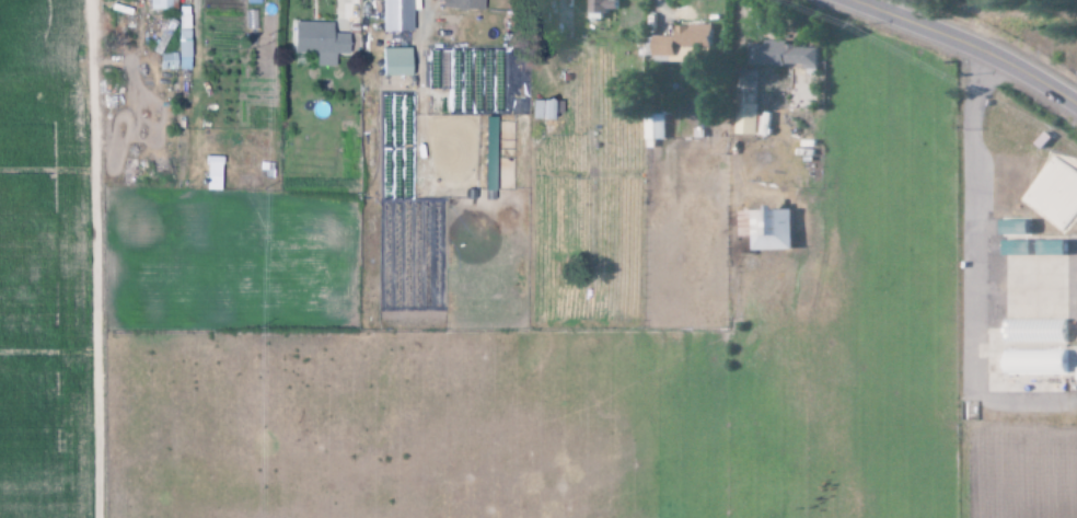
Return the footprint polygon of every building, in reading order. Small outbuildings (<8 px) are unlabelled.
[(150,11),(171,11),(171,0),(150,0),(150,11)] [(383,33),(413,32),(413,0),(382,0),(383,33)] [(484,11),(485,0),(442,0),(442,9),(484,11)] [(590,13),(610,14),(610,10),(619,11),(619,0),(591,0),(590,13)] [(179,8),(179,70),(190,70),(190,8),(179,8)] [(317,55),(316,67),(335,68),(336,55),(349,55),(350,34),(333,34),(333,23),(295,22),(294,54),(317,55)] [(749,64),(819,66),(819,46),(750,44),(749,64)] [(383,49),(384,77),(412,76),(411,48),(383,49)] [(757,135),(759,71),(739,71),(738,134),(757,135)] [(532,102),(533,121),(564,119),(563,100),(532,102)] [(485,191),(496,191),(497,118),(486,117),(485,191)] [(647,119),(647,148),(656,148),(656,141),(667,141),(668,119),(647,119)] [(221,191),(222,159),(207,158),(206,191),(221,191)] [(1044,202),(1039,198),(1035,202),(1027,196),(1023,201),(1064,231),(1069,224),(1043,204),(1044,202)] [(794,210),(779,211),(779,206),(769,207),(770,211),(739,212),(740,237),(755,237),(755,252),(795,250),(794,210)] [(1004,220),(1004,235),(1031,236),(1031,221),(1004,220)] [(1006,319),(1006,344),(1068,345),(1068,320),(1006,319)] [(1005,351),(1006,377),(1068,375),(1067,349),(1005,351)]
